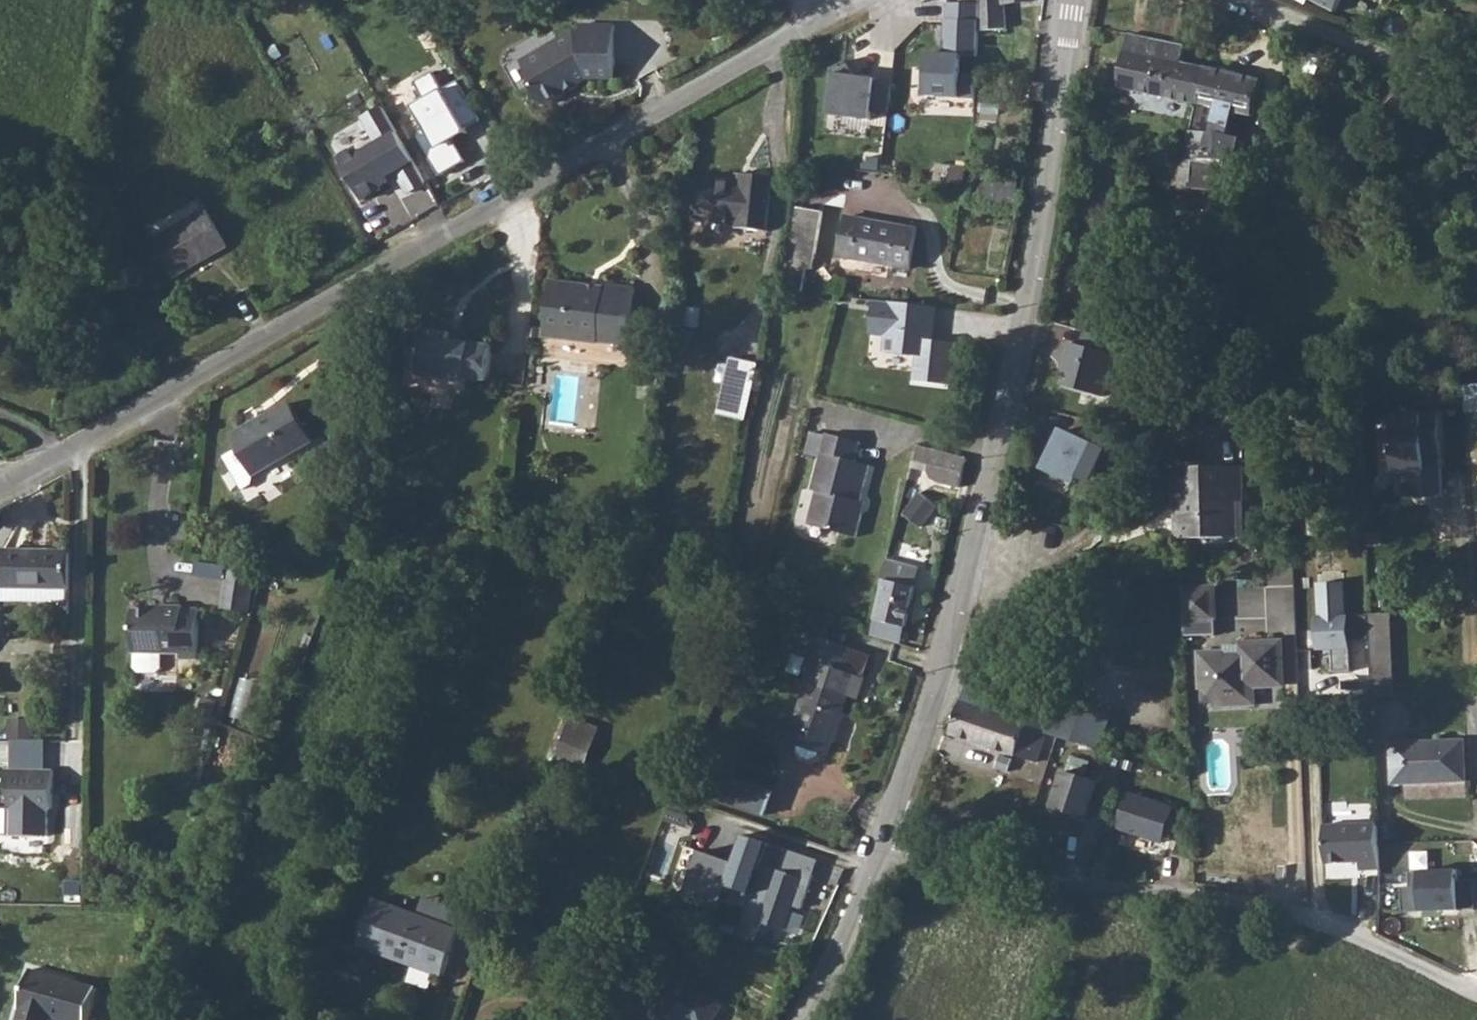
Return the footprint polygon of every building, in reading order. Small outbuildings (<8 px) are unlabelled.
[(991,1),(990,0),(987,34),(1013,26),(1010,2),(1027,0),(991,0),(991,1)] [(1324,9),(1332,13),(1339,0),(1307,0),(1324,9)] [(616,74),(609,21),(575,26),(576,32),(571,32),(519,64),(531,82),(529,87),(541,105),(546,107),(565,95),(566,92),(589,78),(616,74)] [(1129,37),(1118,87),(1194,104),(1202,67),(1180,62),(1183,48),(1170,45),(1149,41),(1129,37)] [(965,54),(931,52),(929,94),(977,98),(978,74),(965,73),(965,54)] [(826,112),(870,117),(874,79),(853,72),(845,59),(828,66),(830,71),(826,112)] [(1202,67),(1194,104),(1215,109),(1230,113),(1232,112),(1252,117),(1261,79),(1202,67)] [(439,177),(467,161),(455,140),(486,122),(460,78),(442,88),(433,72),(417,81),(427,99),(413,107),(424,127),(414,133),(439,177)] [(428,184),(383,106),(362,118),(373,140),(340,158),(365,200),(394,184),(392,178),(403,171),(416,193),(428,184)] [(1191,163),(1189,168),(1188,171),(1210,179),(1211,175),(1230,182),(1233,172),(1243,143),(1226,138),(1224,137),(1209,132),(1193,127),(1181,160),(1191,163)] [(709,161),(705,207),(776,213),(781,157),(748,154),(747,164),(709,161)] [(842,203),(816,200),(808,260),(834,263),(842,203)] [(167,271),(221,242),(200,204),(146,232),(167,271)] [(932,255),(936,214),(866,206),(862,247),(932,255)] [(609,288),(563,282),(555,339),(611,346),(612,339),(640,343),(648,288),(610,283),(609,288)] [(953,386),(957,342),(934,340),(937,308),(874,302),(871,335),(883,336),(882,352),(918,356),(915,382),(953,386)] [(433,327),(428,377),(476,381),(477,377),(502,379),(506,342),(464,338),(465,330),(433,327)] [(1078,348),(1068,346),(1064,362),(1068,363),(1065,374),(1062,388),(1103,398),(1113,357),(1107,355),(1078,348)] [(744,425),(756,365),(742,363),(732,361),(722,411),(720,420),(744,425)] [(271,465),(330,434),(308,393),(249,425),(256,438),(242,446),(259,480),(268,475),(271,465)] [(1425,494),(1444,494),(1444,413),(1392,413),(1391,479),(1425,479),(1425,494)] [(870,437),(836,430),(823,486),(827,487),(819,522),(866,532),(871,509),(872,505),(882,461),(866,457),(870,437)] [(1088,448),(1054,432),(1038,465),(1072,481),(1088,448)] [(981,458),(945,451),(942,471),(953,482),(974,487),(981,458)] [(1183,505),(1174,506),(1174,533),(1221,532),(1222,505),(1240,504),(1239,458),(1182,459),(1183,505)] [(920,491),(906,512),(924,525),(939,504),(920,491)] [(5,551),(4,591),(73,593),(74,553),(5,551)] [(935,568),(898,559),(892,583),(896,584),(888,618),(920,627),(935,568)] [(251,607),(254,569),(229,567),(226,604),(251,607)] [(1348,581),(1315,582),(1317,650),(1333,649),(1333,671),(1351,670),(1348,581)] [(175,604),(140,604),(140,650),(141,650),(141,663),(146,668),(164,668),(169,663),(169,650),(191,650),(190,659),(211,659),(212,605),(190,604),(190,597),(175,598),(175,604)] [(1211,611),(1180,612),(1181,631),(1212,629),(1211,611)] [(1388,636),(1367,638),(1370,713),(1391,712),(1388,636)] [(1225,648),(1195,650),(1195,683),(1210,698),(1219,697),(1244,695),(1244,682),(1277,679),(1276,638),(1235,639),(1225,648)] [(878,670),(821,648),(817,657),(821,678),(799,732),(811,737),(807,747),(821,753),(826,743),(836,746),(860,686),(870,690),(878,670)] [(960,680),(945,737),(1032,761),(1046,714),(1025,709),(1026,703),(1007,698),(1007,695),(976,687),(977,682),(975,675),(971,673),(968,674),(965,676),(963,681),(960,680)] [(599,729),(575,721),(560,765),(584,774),(599,729)] [(1101,766),(1067,753),(1048,807),(1082,819),(1101,766)] [(1462,759),(1390,761),(1392,803),(1464,800),(1462,759)] [(780,781),(737,764),(729,786),(771,803),(780,781)] [(56,807),(55,769),(9,768),(8,784),(12,787),(12,834),(52,835),(52,810),(56,807)] [(1176,805),(1129,791),(1117,829),(1165,843),(1176,805)] [(9,834),(11,811),(0,810),(0,833),(9,834)] [(1377,872),(1375,825),(1321,827),(1323,866),(1358,866),(1358,873),(1377,872)] [(744,909),(767,841),(741,832),(730,862),(682,846),(669,884),(744,909)] [(782,903),(804,910),(822,858),(767,841),(744,909),(740,923),(772,933),(782,903)] [(1457,909),(1454,870),(1413,873),(1413,887),(1403,888),(1405,912),(1457,909)] [(389,903),(372,943),(455,978),(472,938),(389,903)] [(107,969),(39,960),(34,999),(39,1000),(37,1015),(67,1019),(69,1005),(101,1010),(107,969)] [(725,1002),(675,974),(660,1000),(649,1019),(715,1019),(725,1002)]
